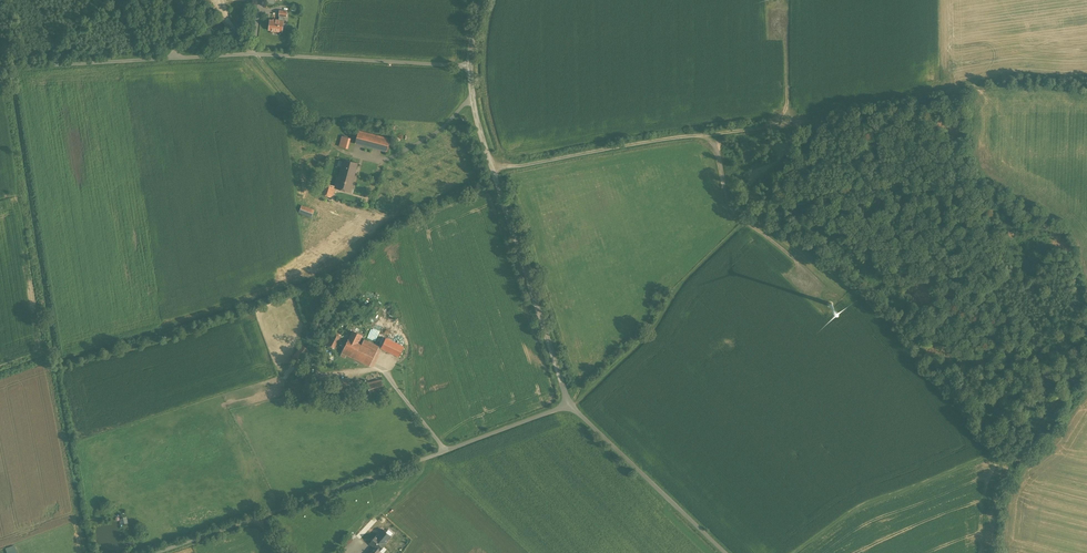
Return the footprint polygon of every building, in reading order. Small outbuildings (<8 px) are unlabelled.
[(276,21),(270,20),(269,30),(272,30),(272,31),(278,32),(279,31),(282,31),(283,21),(279,21),(279,20),(276,20),(276,21)] [(390,139),(358,131),(355,143),(387,151),(390,139)] [(351,138),(342,136),(339,146),(348,148),(351,138)] [(338,158),(334,173),(353,178),(357,163),(338,158)] [(335,188),(349,192),(353,178),(334,173),(333,176),(337,177),(334,186),(335,186),(335,188)] [(335,188),(335,186),(334,186),(324,183),(321,194),(332,197),(335,188)] [(314,210),(301,205),(299,212),(311,217),(314,210)] [(361,336),(353,331),(349,339),(348,339),(342,352),(355,359),(361,345),(358,343),(361,336)] [(333,351),(340,337),(334,334),(327,347),(333,351)] [(404,347),(386,338),(381,348),(399,357),(404,347)] [(361,345),(355,359),(369,366),(379,347),(364,340),(361,345)] [(300,364),(309,350),(300,344),(291,359),(300,364)] [(315,367),(310,364),(306,369),(311,372),(315,367)] [(380,373),(366,376),(371,396),(385,392),(380,373)] [(350,386),(350,380),(335,380),(336,398),(350,397),(350,391),(353,391),(353,386),(350,386)] [(370,552),(378,552),(386,543),(376,535),(370,543),(375,548),(370,552)]
